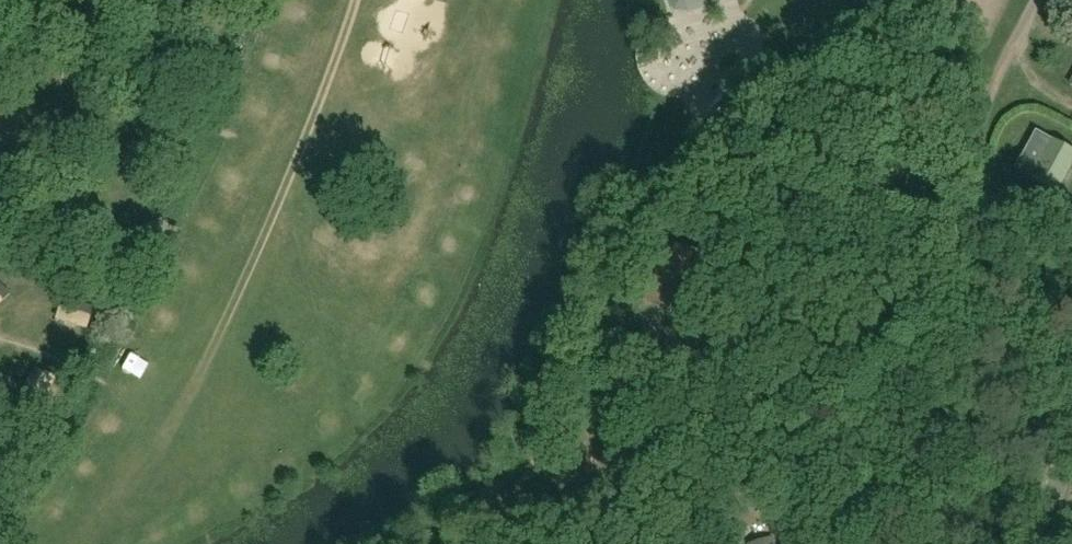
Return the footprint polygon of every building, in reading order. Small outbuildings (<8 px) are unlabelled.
[(719,35),(705,39),(709,54),(723,50),(719,35)] [(735,78),(729,79),(702,99),(698,108),(699,113),(704,121),(711,125),(717,124),(723,121),(749,103),(752,96),(751,89),(747,83),(741,80),(735,78)] [(1017,169),(1033,177),(1032,178),(1058,192),(1071,164),(1071,149),(1036,131),(1017,169)] [(491,162),(494,152),(483,149),(479,165),(492,169),(493,162),(491,162)] [(697,278),(704,257),(673,247),(667,269),(671,270),(664,292),(687,299),(694,277),(697,278)]
